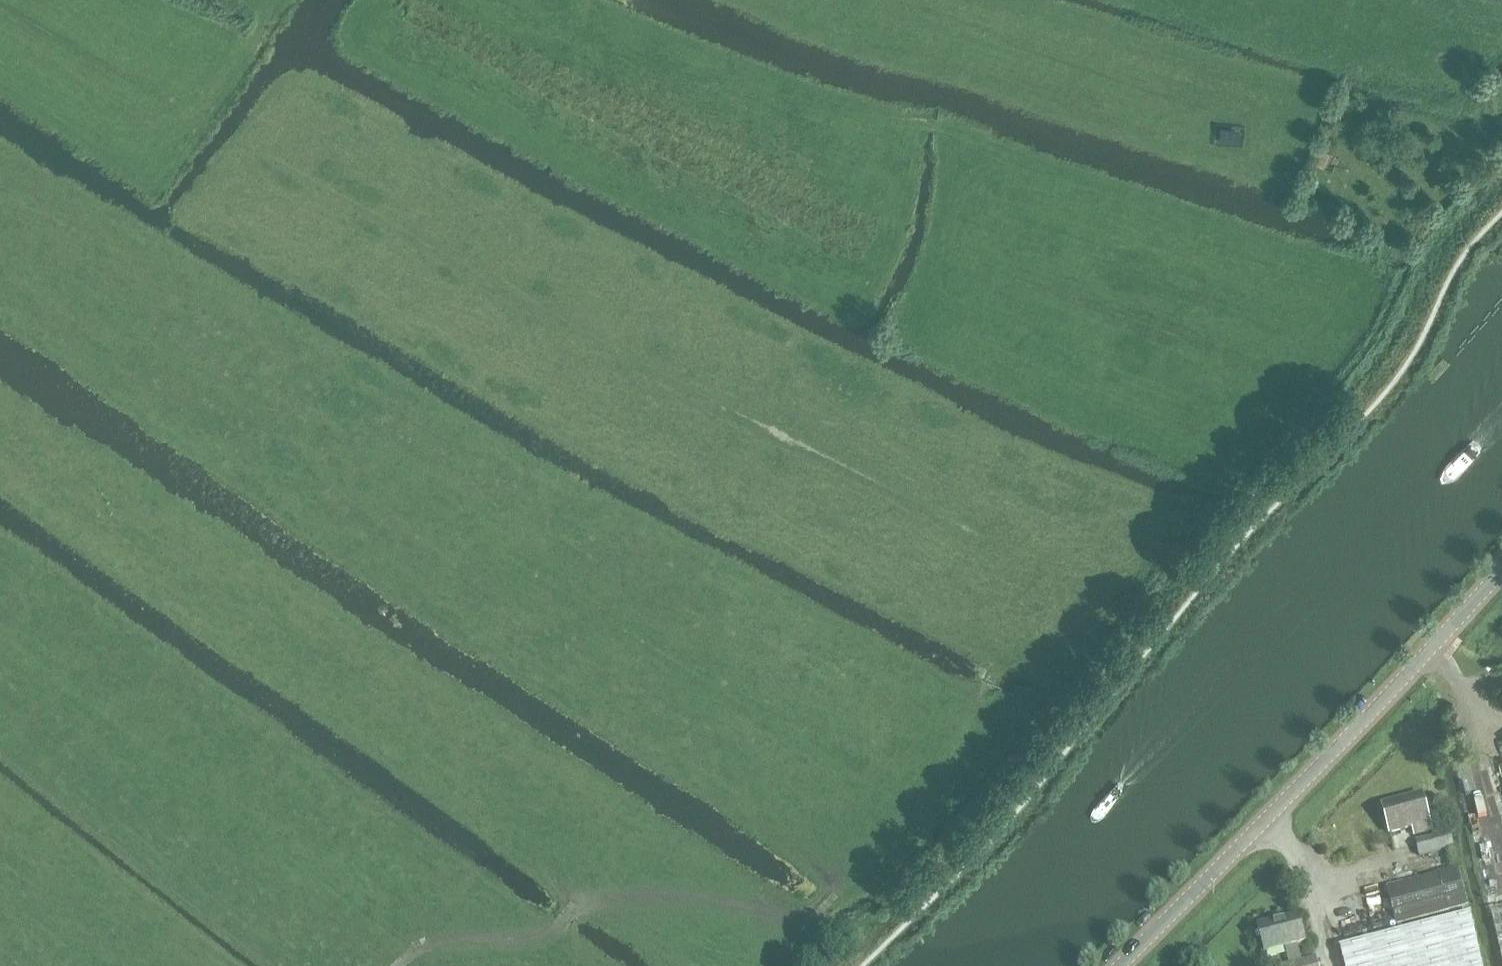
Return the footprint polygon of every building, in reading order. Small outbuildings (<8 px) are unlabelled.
[(1433,833),(1422,794),(1382,805),(1390,836),(1412,831),(1418,856),(1453,847),(1448,829),(1433,833)] [(1479,862),(1501,856),(1501,817),(1470,824),(1479,862)] [(1479,862),(1501,959),(1501,856),(1479,862)] [(1398,926),(1469,908),(1458,867),(1387,886),(1398,926)] [(1471,914),(1340,948),(1344,965),(1482,965),(1471,914)] [(1316,957),(1301,961),(1298,946),(1306,944),(1298,915),(1258,925),(1265,955),(1285,950),(1289,964),(1281,965),(1318,965),(1316,957)]
